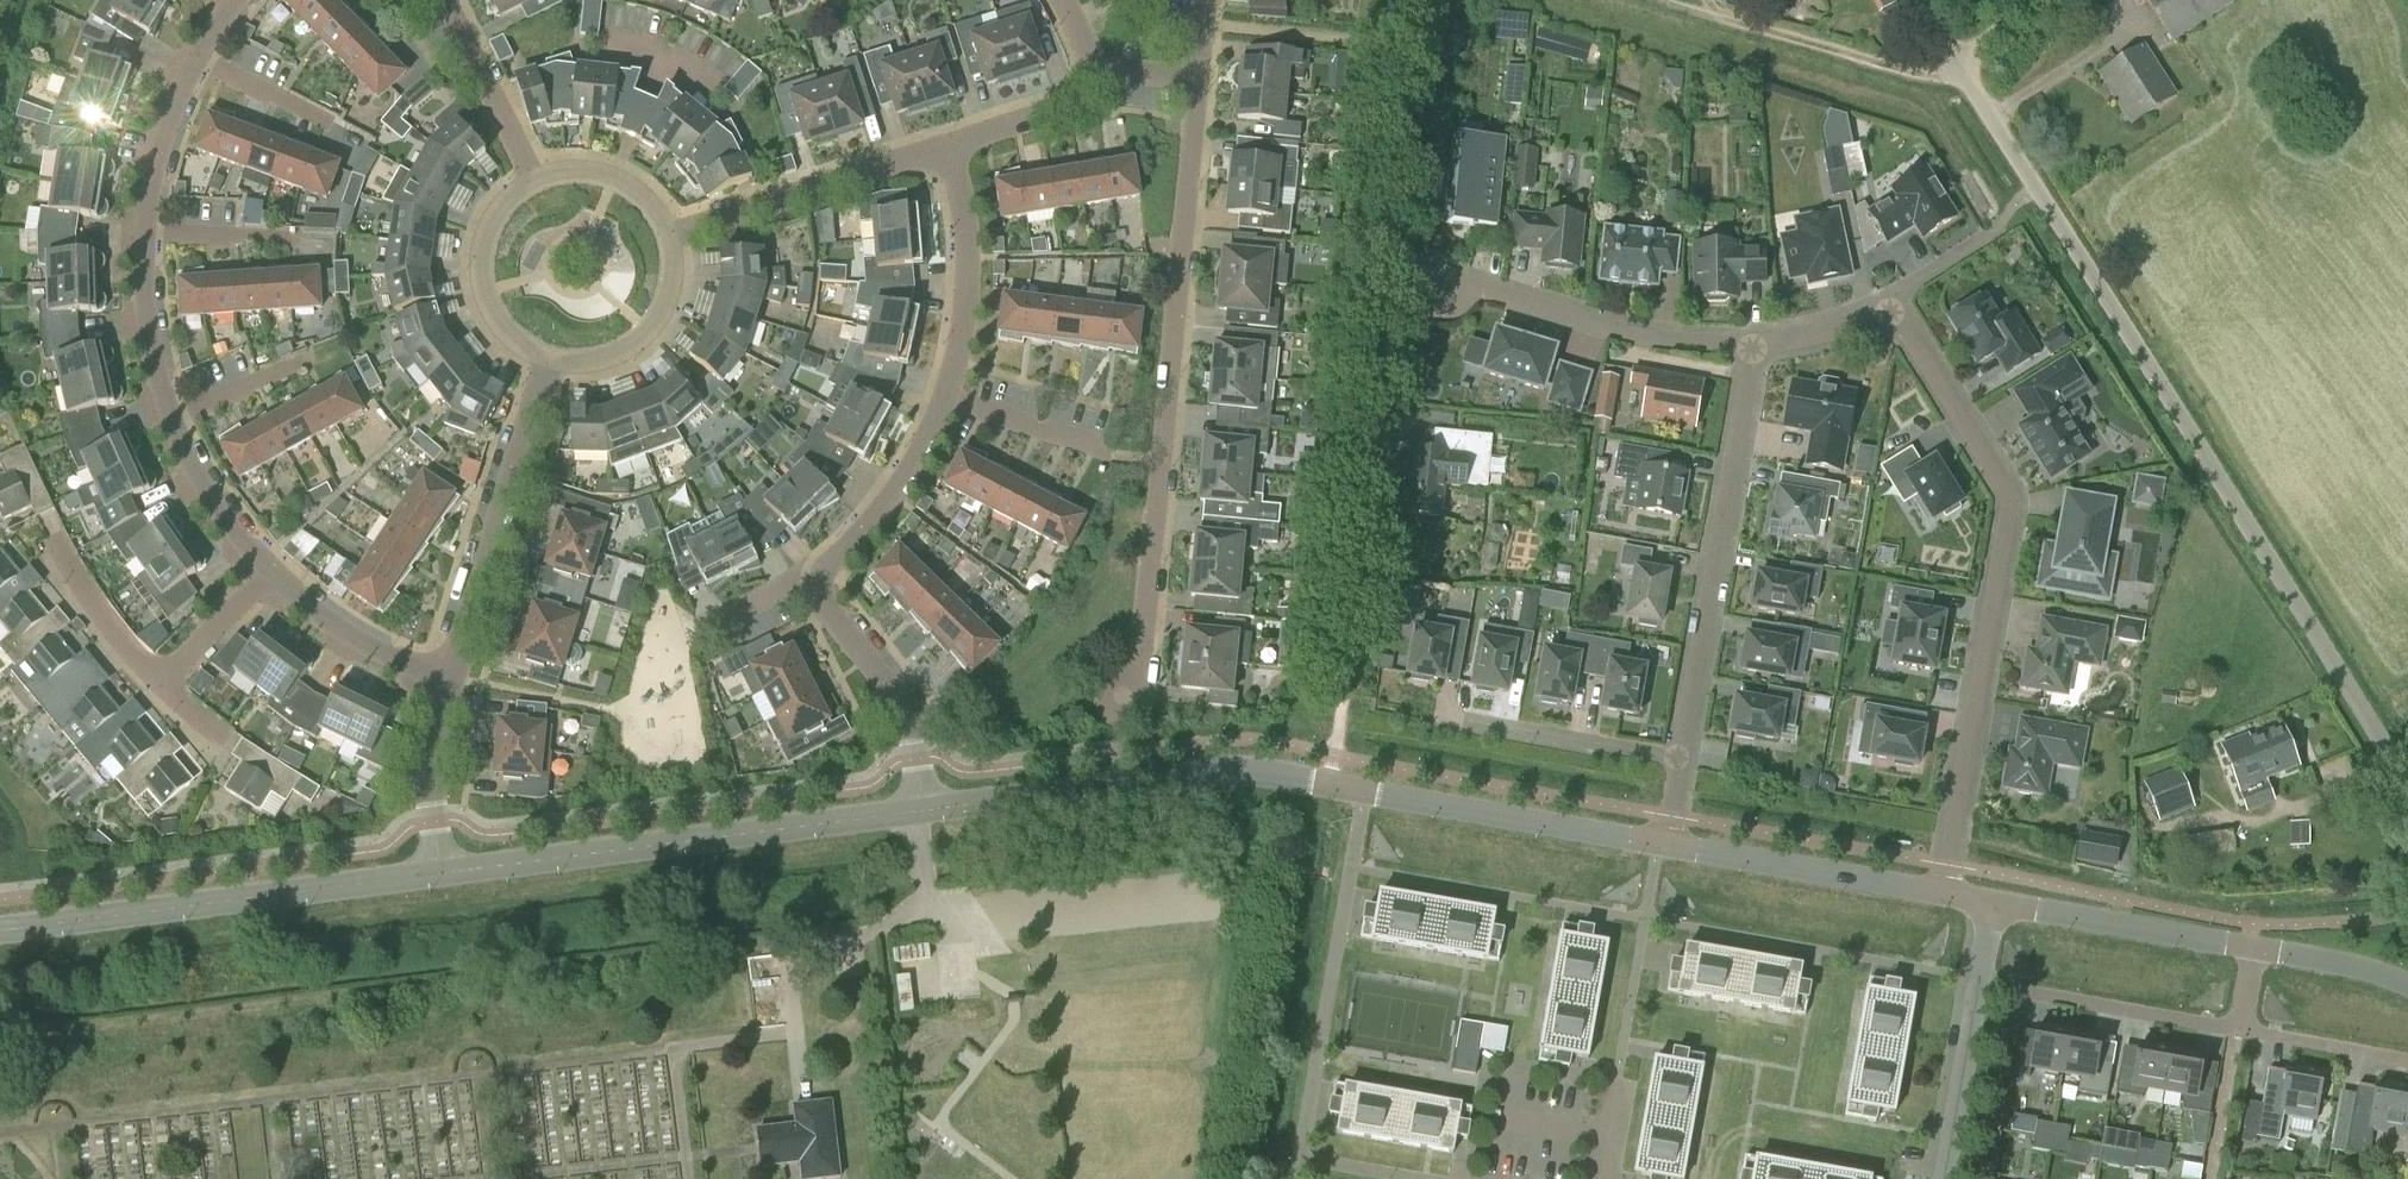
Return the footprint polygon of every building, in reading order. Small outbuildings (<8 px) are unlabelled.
[(147,0),(120,0),(118,3),(113,0),(103,0),(93,17),(117,32),(124,20),(155,39),(162,17),(166,12),(147,0)] [(166,12),(169,6),(175,0),(147,0),(166,12)] [(318,0),(283,0),(282,1),(300,18),(318,0)] [(320,39),(349,10),(351,8),(341,0),(318,0),(300,18),(320,39)] [(494,9),(498,7),(503,16),(531,3),(538,17),(567,2),(567,0),(489,0),(494,9)] [(599,37),(603,1),(596,0),(585,0),(581,35),(599,37)] [(687,4),(730,23),(740,0),(688,0),(687,4)] [(803,8),(809,0),(792,0),(803,8)] [(1251,15),(1289,19),(1284,0),(1251,0),(1251,15)] [(2233,0),(2146,0),(2173,41),(2234,2),(2233,0)] [(769,2),(754,7),(758,20),(773,15),(769,2)] [(1018,24),(1002,29),(1018,80),(1036,75),(1035,70),(1045,66),(1030,20),(1035,19),(1029,3),(1017,7),(1015,15),(1018,24)] [(340,59),(369,30),(371,29),(349,10),(320,39),(340,59)] [(1018,80),(1002,29),(986,34),(981,19),(955,27),(965,59),(979,54),(989,85),(999,81),(1001,86),(1018,80)] [(239,38),(249,43),(255,32),(247,26),(239,38)] [(340,59),(359,79),(390,49),(369,30),(340,59)] [(927,53),(911,58),(928,110),(946,104),(944,99),(954,96),(944,65),(958,61),(949,34),(924,42),(927,53)] [(504,36),(490,44),(501,64),(515,57),(504,36)] [(88,64),(81,82),(123,98),(125,92),(138,73),(105,60),(110,47),(83,37),(74,59),(88,64)] [(266,51),(280,59),(284,51),(275,42),(266,51)] [(928,110),(911,58),(895,64),(890,48),(864,56),(875,88),(888,84),(898,114),(909,111),(910,116),(928,110)] [(2143,48),(2101,75),(2132,124),(2174,97),(2143,48)] [(390,49),(359,79),(380,100),(411,69),(389,51),(391,49),(390,49)] [(1340,94),(1356,94),(1358,50),(1341,50),(1340,94)] [(1242,88),(1241,91),(1287,95),(1288,79),(1304,81),(1305,69),(1308,69),(1309,55),(1282,52),(1281,66),(1244,63),(1244,68),(1240,68),(1236,71),(1235,84),(1238,88),(1242,88)] [(581,117),(594,119),(599,71),(576,69),(571,55),(557,60),(563,127),(580,126),(581,117)] [(848,79),(821,88),(837,139),(855,134),(853,129),(864,125),(854,95),(867,90),(857,59),(843,63),(848,79)] [(547,129),(563,127),(557,60),(547,63),(549,70),(517,80),(531,125),(545,121),(547,129)] [(749,62),(725,90),(739,102),(763,74),(749,62)] [(1526,69),(1507,67),(1504,105),(1522,107),(1526,69)] [(622,134),(631,138),(647,99),(635,94),(638,86),(639,76),(599,71),(594,119),(607,120),(606,129),(622,134)] [(123,98),(81,82),(75,99),(62,94),(53,117),(80,127),(85,114),(118,126),(121,104),(123,98)] [(837,139),(821,88),(804,93),(801,82),(775,90),(781,108),(795,104),(807,144),(818,140),(820,145),(837,139)] [(661,143),(671,151),(701,114),(669,88),(663,97),(659,104),(647,99),(631,138),(640,142),(656,149),(661,143)] [(1287,95),(1241,91),(1239,119),(1276,122),(1274,136),(1301,139),(1303,124),(1284,123),(1287,95)] [(402,98),(392,111),(403,120),(413,107),(402,98)] [(437,139),(432,144),(464,171),(486,153),(477,142),(484,137),(464,99),(436,121),(435,135),(437,139)] [(16,121),(39,127),(48,129),(49,128),(53,117),(20,105),(16,121)] [(197,150),(220,159),(234,121),(236,116),(212,109),(197,150)] [(403,120),(392,111),(381,123),(392,132),(403,120)] [(1829,111),(1822,130),(1826,149),(1850,144),(1844,115),(1829,111)] [(676,166),(686,179),(739,136),(732,122),(719,128),(701,114),(671,151),(681,159),(676,166)] [(247,169),(261,131),(262,129),(234,121),(220,159),(247,169)] [(60,154),(55,182),(103,190),(104,181),(106,181),(109,180),(111,179),(112,178),(114,176),(115,174),(115,173),(116,171),(116,170),(116,169),(116,168),(115,166),(114,165),(113,164),(112,162),(110,161),(109,160),(107,160),(105,160),(104,160),(102,160),(86,157),(88,138),(55,129),(50,153),(60,154)] [(247,169),(273,179),(288,139),(261,131),(247,169)] [(739,136),(686,179),(697,191),(704,187),(711,200),(753,178),(738,148),(744,145),(739,136)] [(1452,198),(1446,197),(1444,223),(1497,229),(1507,141),(1453,136),(1451,157),(1456,158),(1452,198)] [(273,179),(300,189),(315,149),(288,141),(289,139),(288,139),(273,179)] [(432,144),(414,175),(451,195),(464,171),(432,144)] [(1235,158),(1232,186),(1295,192),(1297,169),(1307,170),(1309,151),(1272,147),(1271,161),(1235,158)] [(1841,147),(1822,151),(1828,175),(1846,171),(1841,147)] [(315,149),(300,189),(327,199),(342,159),(315,151),(316,149),(315,149)] [(1516,149),(1513,189),(1535,191),(1538,151),(1516,149)] [(1134,154),(1106,161),(1113,202),(1141,197),(1134,154)] [(770,164),(775,179),(797,172),(793,157),(770,164)] [(1105,159),(1078,166),(1084,206),(1113,202),(1106,161),(1105,159)] [(1077,164),(1050,171),(1056,211),(1084,206),(1078,166),(1077,164)] [(1049,168),(1021,176),(1028,216),(1056,211),(1050,171),(1049,168)] [(383,201),(397,206),(437,219),(451,195),(414,175),(413,176),(401,169),(383,201)] [(1028,216),(1021,176),(1020,170),(996,176),(1003,220),(1028,216)] [(1892,191),(1896,196),(1869,213),(1888,243),(1915,226),(1923,239),(1957,218),(1926,170),(1892,191)] [(353,174),(348,189),(361,194),(366,179),(353,174)] [(41,209),(38,232),(73,234),(76,215),(93,218),(95,219),(97,219),(100,220),(102,219),(103,219),(105,218),(106,217),(108,215),(108,213),(109,212),(109,209),(109,207),(109,206),(108,205),(108,203),(107,202),(106,201),(104,200),(102,199),(101,199),(103,190),(55,182),(51,210),(41,209)] [(177,183),(174,197),(186,198),(187,184),(177,183)] [(1295,192),(1232,186),(1229,214),(1265,218),(1264,232),(1290,235),(1293,207),(1276,205),(1277,190),(1295,192)] [(361,194),(348,189),(343,205),(356,209),(361,194)] [(1664,222),(1682,223),(1685,194),(1667,192),(1664,222)] [(875,222),(876,240),(921,236),(919,208),(883,211),(882,194),(859,202),(861,224),(875,222)] [(249,224),(268,225),(269,200),(249,199),(249,224)] [(397,206),(392,241),(433,250),(437,219),(397,206)] [(836,211),(823,213),(827,240),(841,238),(836,211)] [(310,213),(310,229),(340,230),(340,213),(310,213)] [(1790,280),(1802,278),(1804,287),(1847,278),(1833,213),(1791,222),(1794,236),(1782,238),(1790,280)] [(1544,250),(1543,264),(1545,264),(1545,269),(1562,271),(1562,266),(1578,268),(1583,218),(1548,215),(1547,218),(1516,215),(1512,247),(1544,250)] [(1320,241),(1336,243),(1338,223),(1321,222),(1320,241)] [(1662,235),(1605,230),(1600,282),(1657,287),(1658,273),(1675,275),(1679,241),(1662,239),(1662,235)] [(49,269),(49,284),(97,283),(97,273),(99,273),(101,272),(102,271),(104,269),(105,267),(106,266),(106,263),(106,262),(106,260),(105,259),(104,257),(103,256),(102,255),(101,254),(98,253),(96,252),(95,252),(93,253),(91,254),(74,254),(73,234),(38,232),(39,267),(49,269)] [(864,260),(866,284),(895,286),(893,268),(924,265),(921,236),(876,240),(878,258),(864,260)] [(993,240),(994,254),(1005,254),(1004,240),(993,240)] [(1217,276),(1216,280),(1286,287),(1289,257),(1285,257),(1286,243),(1257,240),(1256,254),(1226,251),(1225,260),(1223,262),(1222,264),(1220,268),(1218,272),(1218,274),(1217,276)] [(392,241),(387,277),(429,274),(433,250),(392,241)] [(1703,299),(1708,304),(1725,304),(1730,299),(1737,299),(1737,282),(1765,282),(1765,252),(1736,252),(1736,245),(1696,246),(1697,299),(1703,299)] [(722,254),(724,282),(786,289),(785,268),(765,270),(764,250),(722,254)] [(335,263),(335,279),(349,279),(349,262),(335,263)] [(1004,262),(994,262),(995,277),(1005,277),(1004,262)] [(319,265),(291,270),(293,310),(322,308),(319,265)] [(290,267),(262,271),(265,312),(293,310),(291,270),(290,267)] [(262,269),(234,273),(236,314),(265,312),(262,271),(262,269)] [(208,316),(205,275),(205,270),(180,274),(183,318),(208,316)] [(234,273),(205,275),(208,316),(236,314),(234,273)] [(429,274),(387,277),(396,312),(436,302),(429,274)] [(800,274),(798,290),(812,291),(814,275),(800,274)] [(349,279),(335,279),(336,295),(350,295),(349,279)] [(1286,287),(1216,280),(1216,282),(1216,286),(1217,288),(1217,290),(1218,293),(1219,296),(1220,298),(1221,300),(1220,310),(1250,312),(1249,326),(1279,329),(1281,302),(1269,301),(1270,286),(1286,288),(1286,287)] [(724,282),(716,309),(756,321),(762,301),(781,307),(787,289),(786,289),(724,282)] [(40,303),(41,337),(76,332),(75,313),(92,312),(95,313),(96,313),(98,313),(100,312),(101,312),(103,311),(104,310),(105,309),(106,307),(107,305),(107,303),(107,302),(107,300),(107,299),(106,297),(105,296),(103,294),(101,293),(99,292),(97,292),(97,283),(49,284),(50,300),(40,303)] [(875,311),(871,329),(915,339),(921,311),(891,304),(895,286),(866,284),(861,284),(855,307),(875,311)] [(812,291),(798,290),(797,306),(811,308),(812,291)] [(1024,346),(1025,340),(1030,300),(1005,297),(1000,340),(1024,346)] [(1995,354),(2008,374),(2039,355),(2014,314),(2000,322),(1985,297),(1969,307),(1966,302),(1951,311),(1954,316),(1950,318),(1979,364),(1995,354)] [(1053,346),(1053,344),(1058,303),(1030,300),(1025,340),(1053,346)] [(1081,350),(1082,347),(1087,307),(1058,303),(1053,344),(1081,350)] [(391,346),(395,361),(446,335),(438,307),(398,319),(404,342),(391,346)] [(1110,353),(1110,351),(1115,310),(1087,307),(1082,347),(1110,353)] [(716,309),(708,335),(746,355),(756,321),(716,309)] [(1115,310),(1110,351),(1138,357),(1143,314),(1115,310)] [(842,366),(848,368),(875,378),(879,360),(909,366),(915,339),(871,329),(867,347),(850,343),(842,366)] [(2071,345),(2061,329),(2041,342),(2051,358),(2071,345)] [(1217,344),(1213,375),(1275,381),(1280,334),(1249,331),(1247,347),(1217,344)] [(56,359),(62,386),(109,375),(107,366),(109,365),(110,364),(112,363),(113,361),(114,359),(114,358),(114,357),(114,355),(114,353),(113,352),(112,350),(111,349),(110,348),(109,347),(108,346),(105,346),(103,346),(101,346),(99,347),(97,348),(81,352),(76,332),(41,337),(47,361),(56,359)] [(1497,332),(1492,348),(1471,342),(1464,363),(1485,370),(1484,374),(1544,392),(1545,387),(1553,389),(1548,404),(1579,413),(1591,375),(1560,366),(1558,373),(1550,370),(1557,350),(1497,332)] [(416,364),(430,382),(463,356),(446,335),(395,361),(396,362),(404,373),(416,364)] [(712,374),(702,384),(724,404),(734,394),(723,383),(746,355),(708,335),(690,357),(712,374)] [(188,356),(179,358),(182,373),(193,368),(188,356)] [(430,382),(452,410),(480,378),(463,356),(430,382)] [(355,363),(362,378),(375,371),(367,357),(355,363)] [(787,358),(779,372),(792,379),(799,364),(787,358)] [(2077,403),(2092,394),(2070,358),(2028,384),(2040,404),(2043,402),(2048,410),(2019,428),(2051,480),(2089,456),(2072,428),(2081,423),(2083,413),(2077,403)] [(848,368),(827,406),(879,434),(893,409),(866,394),(875,378),(848,368)] [(375,371),(362,378),(370,392),(382,386),(375,371)] [(792,379),(779,372),(772,387),(784,393),(792,379)] [(342,374),(318,389),(338,425),(363,412),(342,374)] [(675,374),(654,393),(676,429),(703,405),(713,415),(724,404),(702,384),(693,393),(675,374)] [(1642,418),(1696,427),(1703,384),(1650,374),(1642,418)] [(59,416),(64,440),(98,428),(94,409),(110,405),(113,405),(114,405),(116,405),(118,404),(119,403),(121,401),(122,399),(123,397),(123,395),(123,393),(123,392),(122,390),(121,388),(120,387),(118,386),(116,385),(114,384),(112,384),(111,384),(109,375),(62,386),(69,414),(59,416)] [(1237,425),(1236,425),(1270,429),(1270,428),(1278,428),(1279,421),(1271,420),(1275,381),(1213,375),(1210,407),(1241,410),(1240,425),(1237,425)] [(1594,419),(1612,423),(1620,379),(1602,375),(1594,419)] [(480,378),(452,410),(453,411),(441,424),(475,436),(480,427),(484,429),(505,392),(480,378)] [(1823,379),(1819,382),(1818,387),(1793,383),(1785,427),(1813,432),(1808,466),(1841,471),(1847,438),(1849,438),(1856,394),(1840,391),(1841,386),(1837,382),(1823,379)] [(317,387),(293,403),(312,439),(338,425),(318,389),(317,387)] [(676,429),(654,393),(638,399),(628,403),(647,456),(684,442),(676,429)] [(292,401),(268,417),(287,453),(312,439),(293,403),(292,401)] [(628,403),(617,407),(602,412),(609,454),(611,469),(647,456),(628,403)] [(819,421),(807,443),(830,460),(839,444),(865,459),(879,434),(827,406),(839,413),(831,428),(819,421)] [(573,454),(609,454),(602,412),(574,412),(573,454)] [(267,415),(243,431),(262,466),(287,453),(268,417),(267,415)] [(1207,438),(1204,470),(1252,474),(1254,454),(1268,456),(1270,429),(1236,425),(1235,441),(1207,438)] [(262,466),(243,431),(240,426),(220,440),(240,478),(262,466)] [(89,469),(95,484),(139,464),(135,455),(137,454),(138,453),(139,452),(140,450),(140,448),(140,446),(140,444),(140,443),(139,441),(138,440),(137,438),(135,437),(134,436),(132,436),(131,435),(128,436),(126,436),(123,438),(122,439),(106,446),(98,428),(64,440),(79,471),(89,469)] [(410,442),(422,452),(431,441),(419,431),(410,442)] [(716,464),(740,444),(731,433),(709,453),(716,464)] [(1415,450),(1413,469),(1426,470),(1426,473),(1430,474),(1429,482),(1447,484),(1446,487),(1467,489),(1469,468),(1492,460),(1494,440),(1449,435),(1447,454),(1415,450)] [(431,441),(422,452),(435,462),(444,452),(431,441)] [(799,471),(786,483),(817,515),(837,495),(816,473),(830,460),(807,443),(789,460),(799,471)] [(25,446),(0,458),(0,464),(5,474),(0,477),(0,514),(3,522),(33,508),(25,492),(43,484),(25,446)] [(946,486),(968,498),(987,462),(989,457),(966,447),(946,486)] [(1642,483),(1638,509),(1680,517),(1687,475),(1666,471),(1669,455),(1620,447),(1615,478),(1642,483)] [(1918,496),(1933,521),(1943,515),(1946,519),(1961,509),(1959,505),(1962,503),(1935,460),(1923,468),(1911,449),(1881,468),(1904,505),(1918,496)] [(709,453),(695,461),(703,473),(716,464),(709,453)] [(703,473),(695,461),(682,469),(689,481),(703,473)] [(993,511),(1012,475),(1013,473),(987,462),(968,498),(993,511)] [(94,504),(108,535),(138,518),(130,500),(146,493),(148,492),(150,492),(151,491),(153,490),(154,489),(155,487),(156,486),(156,484),(157,482),(156,481),(156,479),(156,478),(154,476),(153,474),(151,473),(150,472),(148,472),(146,472),(144,472),(142,472),(139,464),(95,484),(101,498),(94,504)] [(1426,470),(1413,469),(1409,514),(1442,518),(1445,487),(1446,487),(1447,484),(1429,482),(1430,474),(1426,473),(1426,470)] [(1204,470),(1201,502),(1229,504),(1227,520),(1261,523),(1280,525),(1282,506),(1263,504),(1264,496),(1250,495),(1252,474),(1204,470)] [(425,475),(409,498),(443,521),(461,498),(425,475)] [(993,511),(1018,524),(1037,488),(1038,486),(1012,475),(993,511)] [(2160,511),(2166,481),(2136,475),(2130,506),(2160,511)] [(1792,535),(1814,539),(1816,523),(1826,525),(1830,500),(1838,501),(1840,486),(1810,480),(1808,494),(1779,489),(1775,510),(1771,509),(1766,535),(1792,540),(1792,535)] [(597,495),(613,496),(614,482),(598,481),(597,495)] [(614,482),(613,496),(630,496),(630,482),(614,482)] [(763,485),(745,502),(762,526),(775,513),(796,535),(817,515),(786,483),(773,496),(763,485)] [(328,484),(310,494),(316,503),(333,494),(328,484)] [(1018,524),(1044,538),(1063,501),(1064,499),(1037,488),(1018,524)] [(657,495),(642,499),(651,531),(665,527),(657,495)] [(721,514),(706,522),(733,574),(759,561),(745,534),(762,526),(745,502),(740,495),(717,507),(721,514)] [(917,509),(926,515),(934,503),(925,497),(917,509)] [(409,498),(393,522),(427,545),(445,522),(443,521),(409,498)] [(2068,498),(2059,550),(2047,547),(2040,586),(2107,598),(2113,559),(2102,557),(2112,506),(2068,498)] [(339,500),(325,513),(337,521),(348,505),(339,500)] [(563,515),(555,540),(599,554),(613,509),(583,500),(579,514),(573,512),(572,518),(563,515)] [(1063,501),(1044,538),(1069,551),(1089,513),(1063,501)] [(912,515),(903,526),(912,533),(921,522),(912,515)] [(137,560),(146,572),(185,545),(180,537),(181,536),(182,535),(183,533),(183,531),(183,529),(183,527),(183,526),(182,524),(181,522),(180,521),(179,520),(177,519),(176,519),(174,519),(173,518),(170,519),(168,519),(167,520),(165,522),(164,524),(150,534),(138,518),(108,535),(127,563),(137,560)] [(1404,521),(1375,519),(1373,546),(1402,548),(1404,521)] [(1198,533),(1195,565),(1242,569),(1244,549),(1259,551),(1261,523),(1227,520),(1226,536),(1198,533)] [(393,522),(377,546),(412,569),(429,546),(427,545),(393,522)] [(733,574),(706,522),(692,529),(690,525),(667,537),(678,569),(694,560),(708,587),(733,574)] [(277,527),(268,534),(277,545),(286,539),(277,527)] [(938,549),(950,557),(956,547),(945,539),(938,549)] [(560,576),(556,590),(585,599),(599,554),(555,540),(547,566),(556,569),(554,574),(560,576)] [(283,552),(294,562),(301,553),(290,544),(283,552)] [(983,557),(994,562),(1000,550),(989,544),(983,557)] [(185,545),(146,572),(155,585),(149,593),(169,621),(196,598),(184,582),(198,572),(199,571),(201,571),(202,570),(203,569),(205,567),(206,565),(206,564),(206,562),(206,561),(206,560),(206,559),(206,558),(205,556),(204,554),(202,553),(201,552),(200,551),(198,551),(196,551),(193,551),(191,552),(190,552),(185,545)] [(377,546),(362,570),(396,592),(414,570),(412,569),(377,546)] [(1638,625),(1657,628),(1657,624),(1661,624),(1670,575),(1649,571),(1652,552),(1624,547),(1621,566),(1637,569),(1628,619),(1639,621),(1638,625)] [(870,580),(886,598),(918,565),(900,548),(870,580)] [(30,593),(29,592),(21,599),(9,586),(23,575),(2,550),(0,551),(0,618),(30,593)] [(396,592),(362,570),(361,571),(347,562),(334,581),(385,615),(400,595),(396,592)] [(1759,575),(1757,588),(1753,587),(1750,604),(1754,605),(1753,609),(1800,617),(1803,598),(1817,601),(1823,570),(1791,564),(1788,580),(1759,575)] [(890,595),(908,616),(938,585),(918,565),(886,598),(886,599),(890,595)] [(1242,569),(1195,565),(1192,596),(1219,599),(1218,615),(1252,618),(1254,591),(1240,590),(1242,569)] [(613,602),(618,590),(598,584),(594,595),(613,602)] [(929,636),(931,635),(959,605),(938,585),(908,616),(909,617),(910,615),(929,636)] [(1893,664),(1935,672),(1938,652),(1939,652),(1941,637),(1941,636),(1944,617),(1930,614),(1933,596),(1894,589),(1891,609),(1902,611),(1893,664)] [(535,605),(528,631),(571,644),(585,599),(556,590),(551,604),(546,602),(544,608),(535,605)] [(1548,592),(1546,607),(1575,610),(1576,594),(1548,592)] [(16,669),(57,635),(57,634),(48,641),(37,628),(50,617),(30,593),(0,618),(0,622),(11,635),(0,644),(0,649),(16,669)] [(588,626),(613,629),(616,604),(592,601),(588,626)] [(950,656),(951,655),(980,625),(959,605),(931,635),(950,656)] [(1413,676),(1412,680),(1429,683),(1430,679),(1443,681),(1448,652),(1464,655),(1469,623),(1438,618),(1436,632),(1417,629),(1409,676),(1413,676)] [(2146,624),(2118,618),(2114,639),(2142,645),(2146,624)] [(1186,657),(1186,659),(1236,664),(1239,635),(1245,636),(1246,621),(1218,619),(1216,633),(1188,630),(1187,641),(1184,644),(1183,653),(1186,657)] [(2031,661),(2030,661),(2029,662),(2028,663),(2027,664),(2026,665),(2022,688),(2067,696),(2073,663),(2100,668),(2106,631),(2043,620),(2036,661),(2034,661),(2032,661),(2031,661)] [(980,625),(951,655),(970,676),(1000,645),(980,625)] [(1803,681),(1806,662),(1811,631),(1780,626),(1777,641),(1748,637),(1745,650),(1741,649),(1739,666),(1743,666),(1742,671),(1789,678),(1803,681)] [(236,671),(259,688),(287,650),(280,644),(281,643),(281,641),(282,639),(282,637),(281,635),(280,633),(279,632),(278,631),(277,629),(275,629),(273,628),(272,628),(270,628),(269,628),(267,629),(265,630),(264,631),(263,632),(262,633),(262,634),(261,636),(251,650),(235,638),(211,664),(230,679),(236,671)] [(571,644),(528,631),(520,656),(528,658),(527,664),(532,666),(528,680),(557,689),(564,666),(566,667),(571,668),(577,667),(580,663),(582,655),(581,650),(577,646),(574,646),(571,645),(571,644)] [(1494,691),(1507,693),(1513,663),(1528,666),(1534,635),(1517,632),(1514,646),(1482,640),(1473,687),(1478,688),(1477,692),(1484,693),(1493,695),(1494,691)] [(1843,654),(1847,638),(1816,632),(1813,648),(1843,654)] [(1577,675),(1592,678),(1599,640),(1568,634),(1565,655),(1546,651),(1538,698),(1542,699),(1541,703),(1543,703),(1557,706),(1558,702),(1571,704),(1577,675)] [(25,688),(44,711),(76,684),(65,670),(78,659),(57,635),(16,669),(17,670),(26,662),(38,677),(25,688)] [(744,650),(765,692),(806,671),(794,648),(786,652),(783,647),(778,649),(771,636),(744,650)] [(1599,640),(1592,678),(1608,680),(1603,710),(1637,716),(1638,710),(1642,711),(1645,693),(1641,692),(1645,669),(1627,666),(1631,646),(1599,640)] [(1280,643),(1278,669),(1295,670),(1296,644),(1280,643)] [(267,707),(295,727),(313,697),(297,685),(308,672),(309,671),(310,670),(312,668),(312,667),(313,665),(313,664),(313,662),(313,661),(313,659),(312,656),(310,655),(310,654),(307,653),(306,652),(304,652),(302,652),(301,652),(299,652),(297,653),(296,654),(295,656),(287,650),(259,688),(271,697),(267,707)] [(1236,664),(1186,659),(1185,662),(1182,665),(1181,674),(1184,677),(1183,688),(1211,691),(1209,705),(1238,708),(1239,693),(1233,693),(1236,664)] [(765,692),(778,717),(818,696),(806,671),(765,692)] [(321,729),(346,742),(367,699),(359,695),(359,692),(360,691),(359,689),(359,688),(359,686),(358,685),(356,683),(355,682),(353,681),(351,680),(350,680),(349,680),(346,680),(344,681),(343,682),(342,683),(341,684),(340,685),(339,687),(339,688),(338,691),(331,706),(313,697),(295,727),(316,738),(321,729)] [(76,749),(122,711),(101,687),(88,698),(76,684),(44,711),(63,734),(76,723),(89,738),(76,749)] [(1801,694),(1769,688),(1767,704),(1737,699),(1731,733),(1737,734),(1736,738),(1754,741),(1755,737),(1778,741),(1784,708),(1798,711),(1801,694)] [(818,696),(778,717),(767,723),(789,765),(827,746),(820,732),(825,730),(823,724),(831,720),(818,696)] [(367,699),(346,742),(360,748),(356,757),(367,763),(386,772),(402,740),(384,731),(391,716),(393,714),(394,713),(395,710),(395,709),(395,708),(395,707),(395,705),(394,704),(393,702),(392,700),(390,699),(388,698),(387,698),(384,697),(381,698),(379,699),(377,701),(376,702),(376,703),(367,699)] [(498,746),(498,748),(551,753),(553,728),(546,727),(548,705),(518,702),(516,717),(510,717),(510,723),(501,722),(500,732),(493,731),(491,745),(498,746)] [(1878,725),(1872,757),(1895,762),(1894,766),(1912,769),(1913,765),(1919,766),(1925,732),(1895,727),(1898,711),(1866,706),(1864,722),(1878,725)] [(116,780),(117,780),(158,746),(138,722),(125,733),(113,719),(122,712),(122,711),(76,749),(95,772),(113,757),(125,773),(116,780)] [(1160,717),(1161,727),(1170,726),(1169,716),(1160,717)] [(736,719),(724,725),(732,741),(744,735),(736,719)] [(2011,762),(2010,763),(2009,764),(2009,765),(2005,788),(2017,790),(2020,794),(2030,796),(2034,793),(2046,795),(2052,764),(2080,769),(2087,732),(2022,721),(2015,761),(2014,761),(2012,761),(2011,762)] [(2250,741),(2248,735),(2222,745),(2242,795),(2268,785),(2265,778),(2298,765),(2283,729),(2250,741)] [(158,746),(117,780),(136,803),(149,792),(163,808),(195,781),(174,757),(161,767),(150,754),(159,747),(158,746)] [(551,753),(498,748),(496,774),(505,775),(504,781),(510,782),(508,797),(539,800),(543,753),(551,754),(551,753)] [(225,790),(261,812),(272,794),(287,803),(294,792),(311,803),(321,789),(303,778),(267,755),(257,771),(243,762),(225,790)] [(2144,782),(2160,822),(2194,808),(2179,769),(2144,782)] [(2310,846),(2310,822),(2290,822),(2290,847),(2310,846)] [(2187,839),(2190,859),(2236,853),(2233,832),(2187,839)] [(2081,833),(2076,861),(2116,868),(2121,840),(2081,833)] [(1361,938),(1430,951),(1438,903),(1381,893),(1378,910),(1366,908),(1361,938)] [(1438,903),(1430,951),(1498,963),(1504,932),(1492,930),(1495,913),(1438,903)] [(1563,925),(1551,994),(1598,1002),(1608,945),(1592,942),(1594,931),(1563,925)] [(1668,993),(1736,1005),(1745,958),(1687,947),(1684,964),(1673,962),(1668,993)] [(1745,958),(1736,1005),(1805,1017),(1810,986),(1799,984),(1802,968),(1745,958)] [(1870,980),(1858,1048),(1905,1056),(1915,999),(1898,996),(1900,985),(1870,980)] [(1598,1002),(1551,994),(1539,1063),(1569,1068),(1571,1057),(1588,1060),(1598,1002)] [(1497,1051),(1510,1053),(1515,1027),(1467,1018),(1457,1069),(1492,1076),(1497,1051)] [(2031,1068),(2063,1074),(2071,1027),(2049,1023),(2048,1030),(2038,1029),(2036,1040),(2020,1037),(2013,1075),(2029,1078),(2031,1068)] [(2071,1027),(2063,1074),(2082,1077),(2079,1091),(2107,1096),(2112,1066),(2097,1063),(2101,1040),(2091,1038),(2092,1031),(2071,1027)] [(2147,1089),(2165,1092),(2173,1046),(2151,1042),(2150,1049),(2140,1047),(2136,1070),(2120,1068),(2115,1094),(2142,1098),(2142,1097),(2147,1089)] [(2173,1046),(2165,1092),(2182,1095),(2183,1110),(2209,1115),(2214,1089),(2198,1087),(2204,1058),(2193,1056),(2194,1049),(2173,1046)] [(1905,1056),(1858,1048),(1845,1117),(1876,1122),(1878,1111),(1895,1114),(1905,1056)] [(1656,1060),(1646,1117),(1693,1126),(1705,1057),(1675,1052),(1673,1063),(1656,1060)] [(2268,1070),(2256,1138),(2279,1142),(2284,1113),(2316,1118),(2324,1072),(2300,1068),(2298,1075),(2268,1070)] [(2383,1090),(2358,1086),(2346,1154),(2368,1158),(2373,1129),(2405,1134),(2407,1118),(2407,1087),(2389,1084),(2388,1091),(2383,1090)] [(1338,1134),(1395,1144),(1404,1097),(1335,1085),(1330,1115),(1341,1117),(1338,1134)] [(1404,1097),(1395,1144),(1453,1154),(1456,1138),(1467,1140),(1473,1109),(1404,1097)] [(802,1178),(825,1178),(841,1177),(832,1102),(794,1106),(796,1125),(758,1129),(763,1167),(801,1163),(802,1178)] [(1646,1117),(1635,1175),(1652,1178),(1683,1178),(1693,1126),(1646,1117)] [(2198,1142),(2212,1142),(2212,1117),(2199,1117),(2198,1142)] [(2037,1122),(2035,1136),(2051,1139),(2053,1125),(2037,1122)] [(2053,1125),(2051,1139),(2067,1142),(2070,1128),(2053,1125)] [(2032,1150),(2048,1153),(2051,1139),(2035,1136),(2032,1150)] [(2051,1139),(2048,1153),(2065,1155),(2067,1142),(2051,1139)] [(2139,1140),(2137,1154),(2153,1157),(2156,1143),(2139,1140)] [(2156,1143),(2153,1157),(2170,1160),(2172,1146),(2156,1143)] [(2134,1168),(2151,1171),(2153,1157),(2137,1154),(2134,1168)] [(1814,1169),(1745,1157),(1741,1178),(1812,1178),(1814,1169)] [(2153,1157),(2151,1171),(2167,1174),(2170,1160),(2153,1157)] [(1812,1178),(1870,1178),(1814,1169),(1812,1178)]
